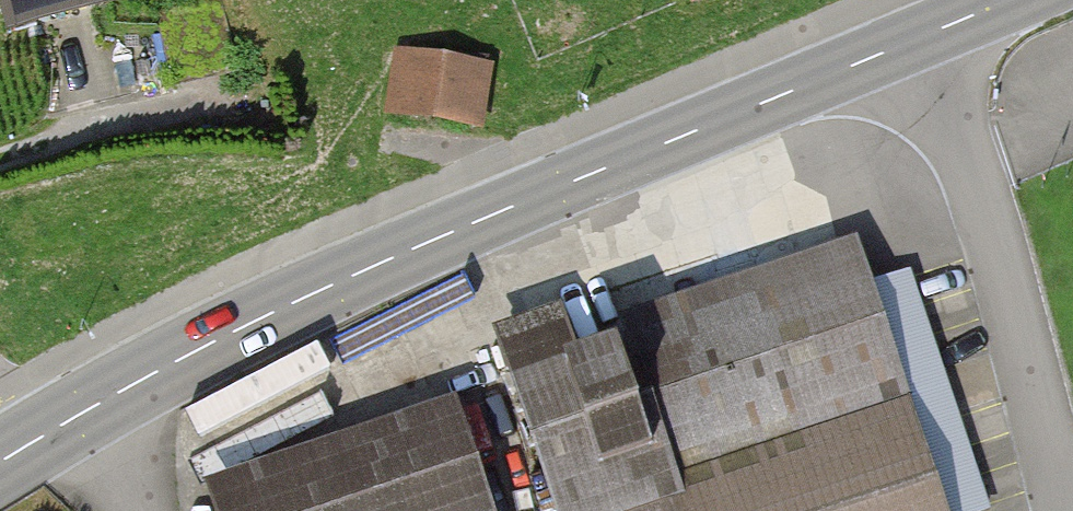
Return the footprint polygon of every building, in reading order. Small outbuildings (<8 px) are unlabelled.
[(15,31),(37,26),(31,2),(41,0),(11,0),(13,8),(9,9),(15,31)] [(484,70),(402,57),(393,109),(475,123),(484,70)] [(866,289),(903,400),(941,510),(967,510),(970,510),(986,505),(976,477),(967,447),(957,418),(947,390),(939,365),(929,336),(919,307),(909,278),(908,275),(866,289)] [(863,280),(635,356),(621,361),(584,374),(565,319),(532,330),(533,333),(501,344),(543,471),(530,475),(542,510),(554,510),(557,510),(941,510),(903,400),(866,289),(863,280)] [(216,500),(220,510),(490,510),(458,417),(216,500)]
